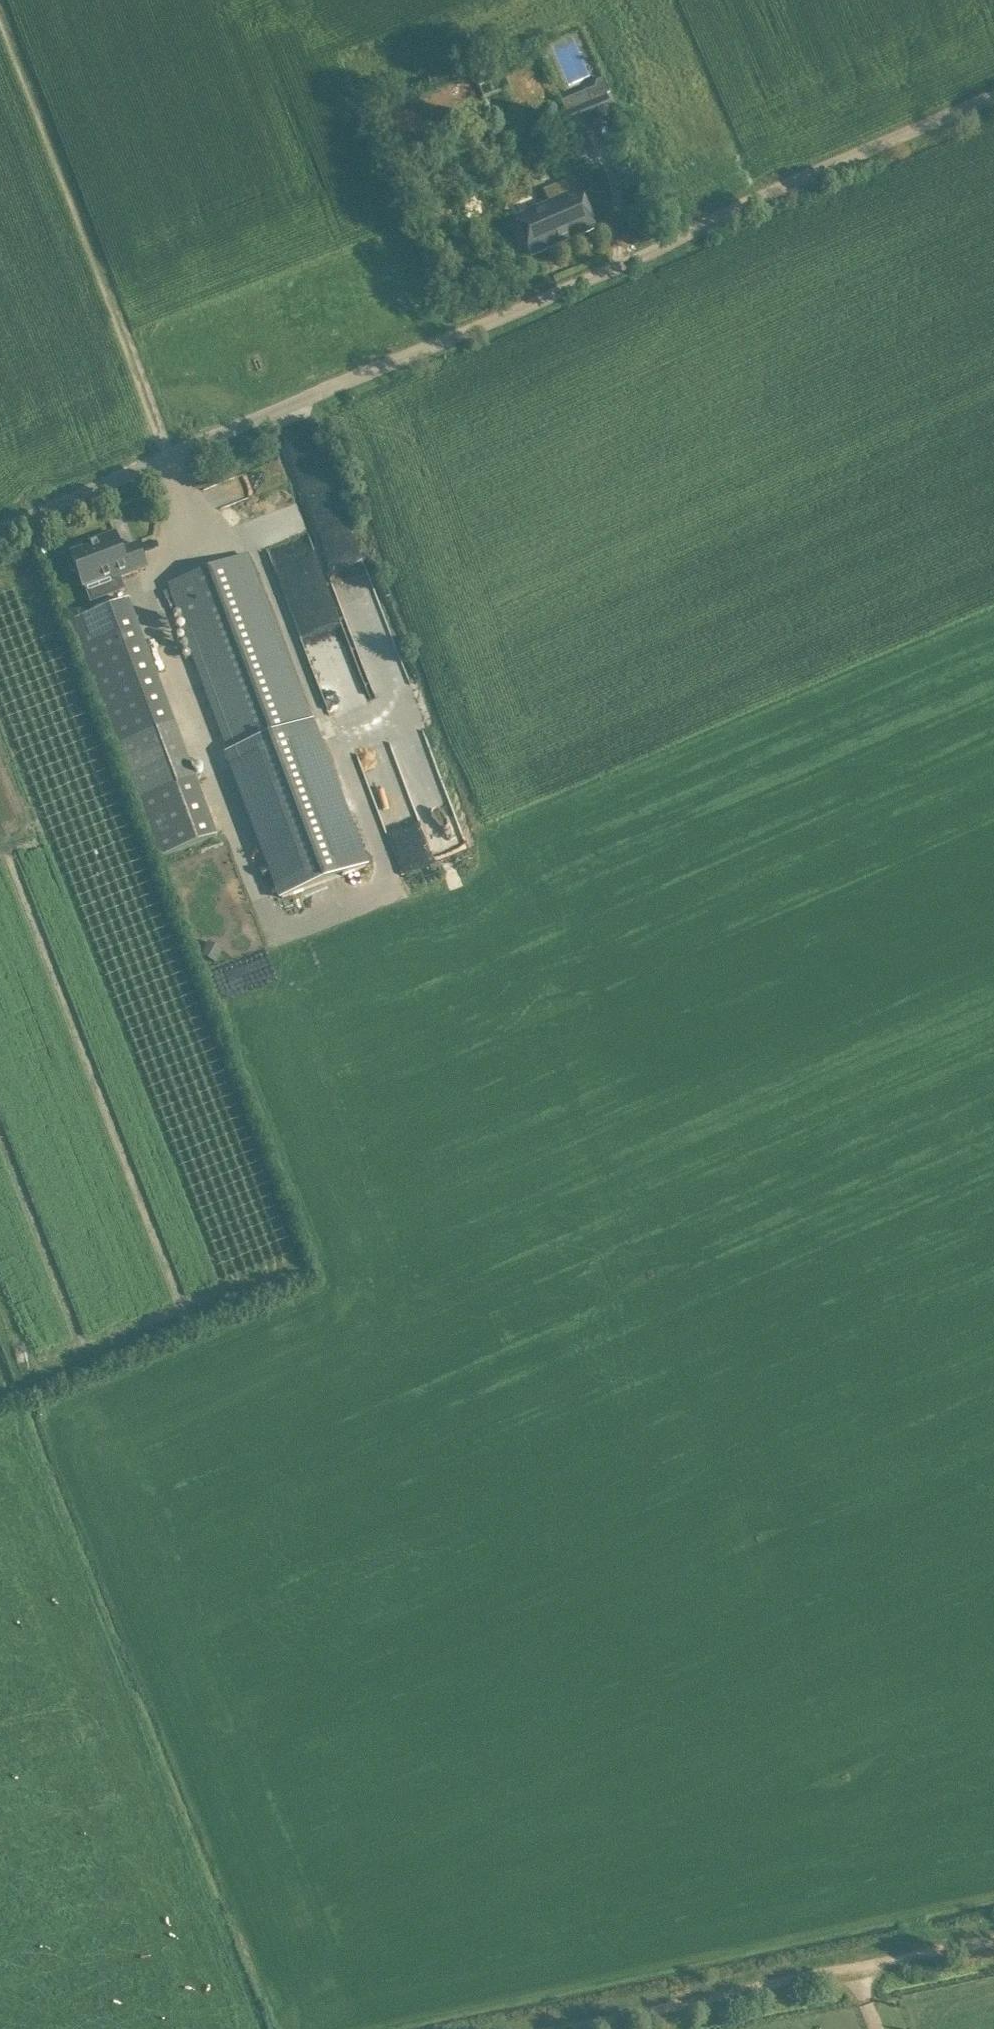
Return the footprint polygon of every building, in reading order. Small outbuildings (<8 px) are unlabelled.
[(545,42),(552,64),(562,61),(589,53),(582,30),(545,42)] [(562,100),(573,129),(615,114),(604,85),(562,100)] [(544,193),(549,204),(516,218),(532,255),(596,228),(576,180),(544,193)] [(123,550),(116,533),(90,543),(91,547),(71,554),(73,558),(68,560),(73,572),(77,570),(84,587),(119,574),(120,578),(148,567),(139,544),(123,550)] [(284,593),(315,585),(306,551),(275,559),(284,593)] [(169,585),(232,751),(228,753),(282,898),(366,867),(312,721),(310,722),(248,556),(169,585)] [(71,621),(138,802),(159,858),(217,837),(128,600),(71,621)] [(398,870),(462,852),(429,736),(394,746),(402,772),(372,780),(398,870)] [(207,946),(202,955),(215,962),(220,954),(207,946)]
